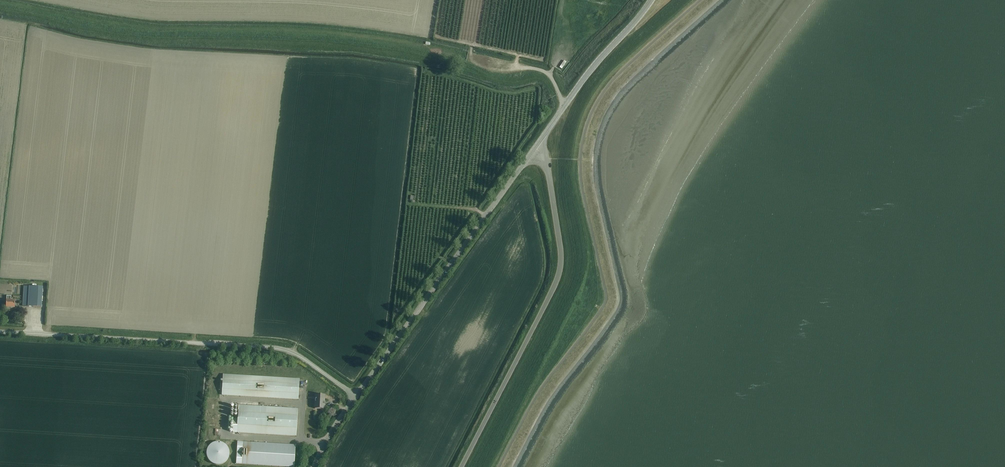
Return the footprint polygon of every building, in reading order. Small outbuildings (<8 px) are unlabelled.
[(43,287),(24,286),(23,306),(41,308),(43,287)] [(6,296),(6,307),(15,308),(15,301),(10,301),(11,296),(6,296)] [(223,395),(297,400),(298,379),(224,374),(223,395)] [(325,395),(316,395),(315,409),(324,409),(325,395)] [(238,433),(295,436),(297,409),(268,407),(268,403),(252,402),(252,406),(239,405),(238,433)] [(229,455),(229,453),(229,451),(229,450),(228,448),(227,446),(226,445),(224,444),(222,443),(220,442),(219,442),(217,442),(215,442),(213,443),(211,444),(210,445),(209,447),(208,448),(207,450),(206,452),(206,454),(207,456),(207,458),(208,459),(209,461),(211,462),(212,463),(214,464),(216,465),(218,465),(220,465),(222,464),(224,463),(225,462),(227,461),(228,459),(229,457),(229,455)] [(237,464),(242,464),(289,466),(293,466),(295,445),(244,442),(238,442),(237,464)]
